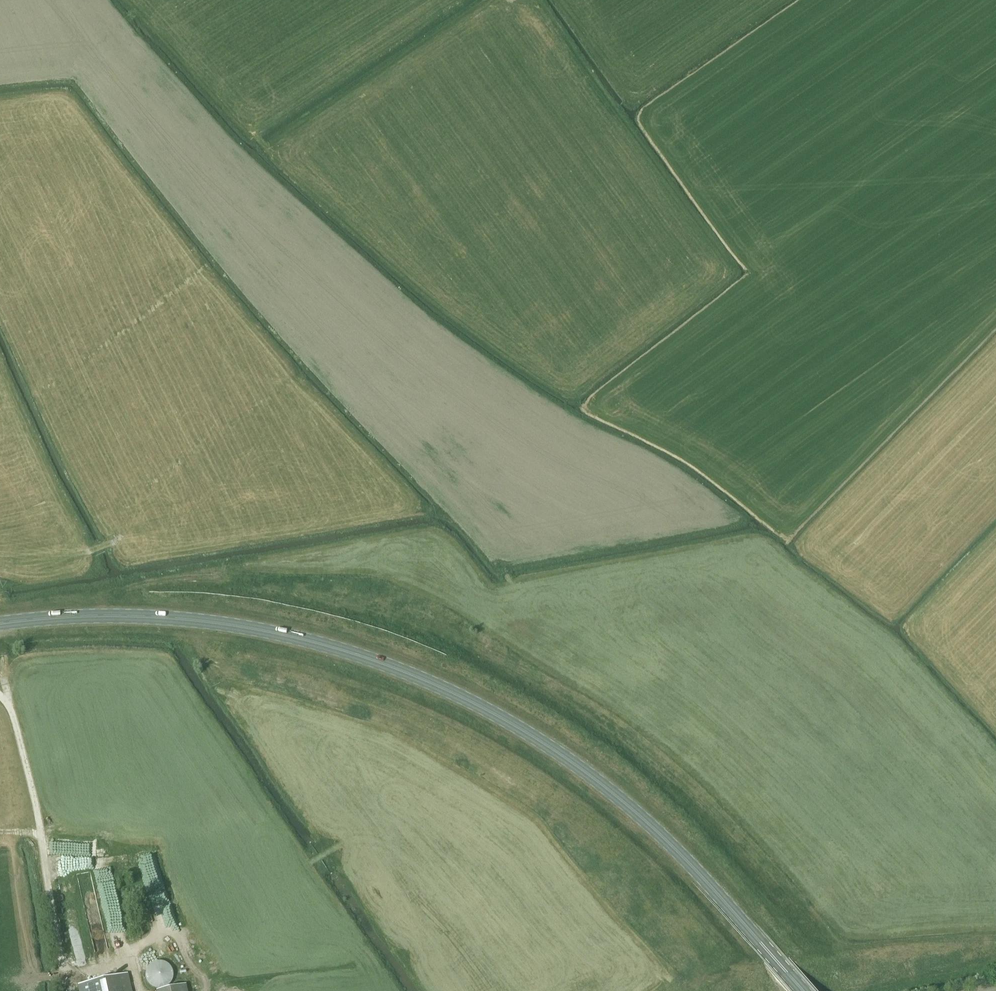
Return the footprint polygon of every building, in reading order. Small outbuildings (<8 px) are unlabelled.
[(172,980),(173,975),(172,970),(170,966),(166,963),(162,961),(157,961),(152,963),(149,966),(146,970),(145,975),(146,980),(149,984),(152,987),(157,988),(162,988),(166,987),(170,984),(172,980)] [(127,973),(79,984),(80,990),(131,990),(127,973)]
